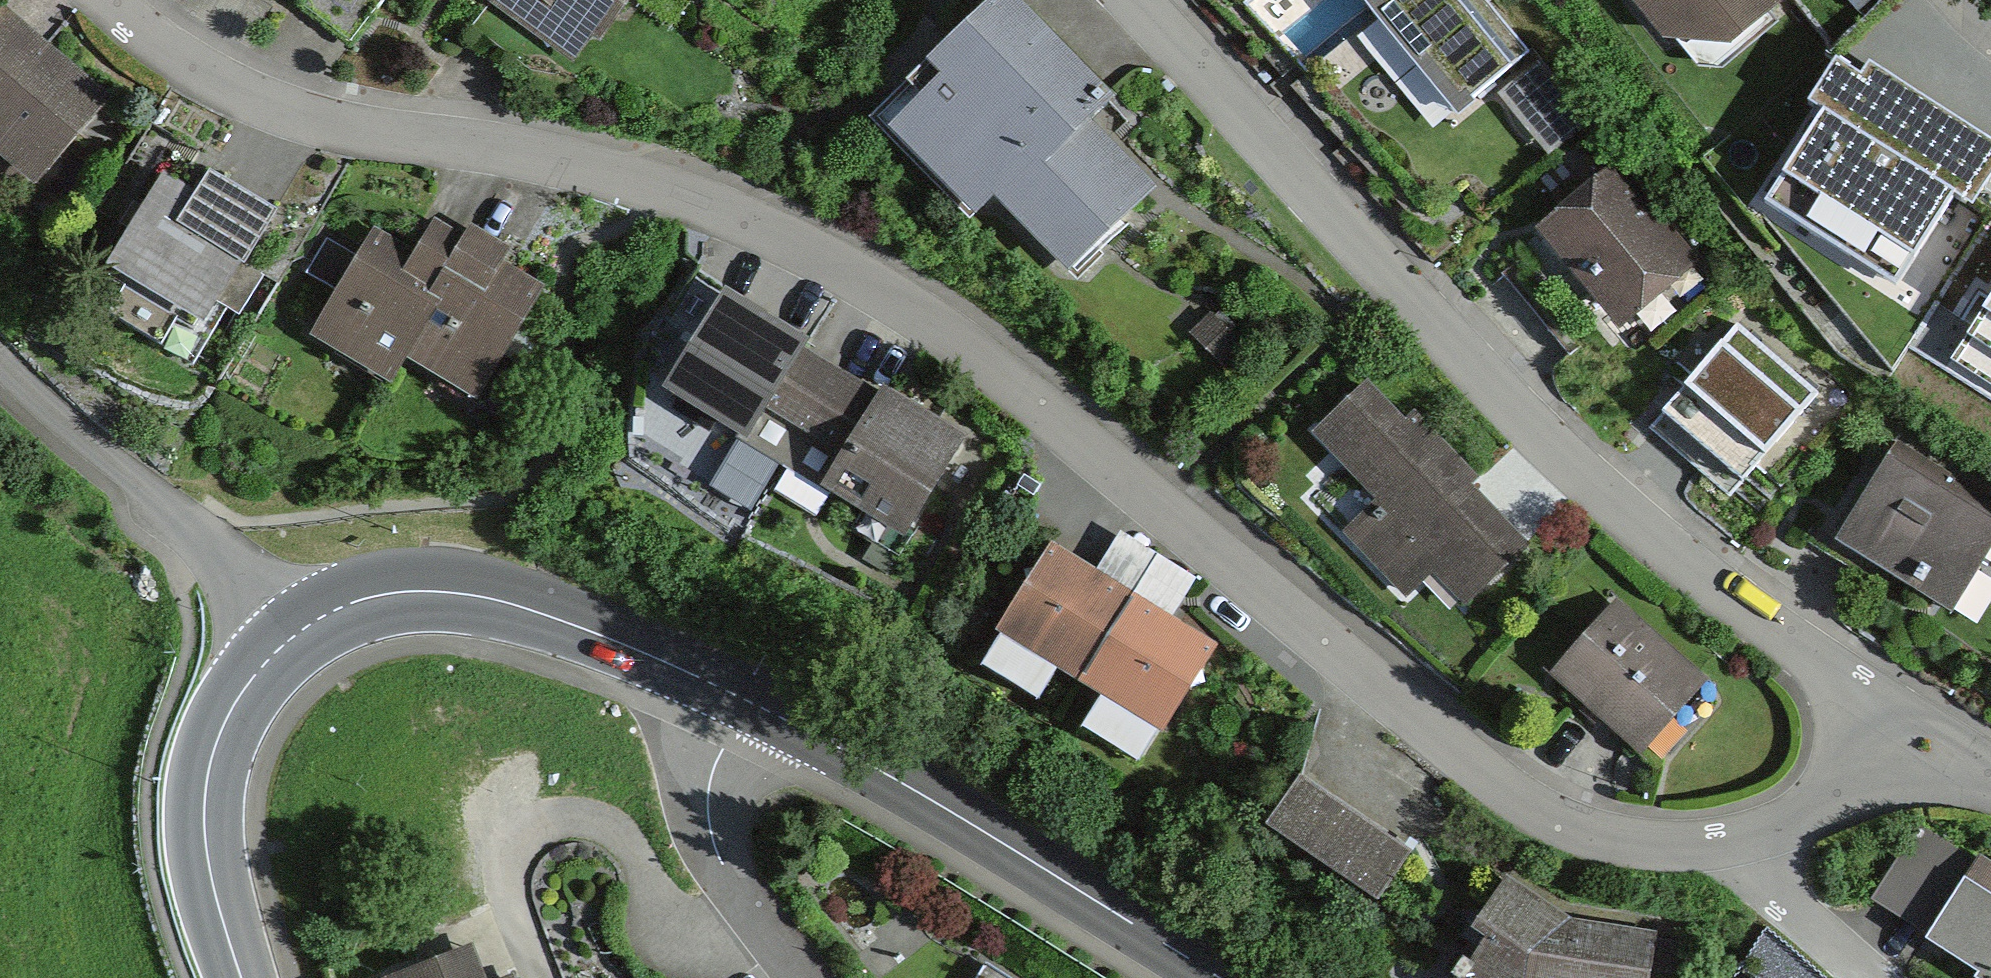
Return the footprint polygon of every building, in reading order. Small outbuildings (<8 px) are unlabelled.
[(556,68),(608,0),(466,0),(556,68)] [(989,0),(986,0),(857,127),(948,219),(964,204),(1043,283),(1140,188),(1054,102),(1072,84),(989,0)] [(1473,0),(1262,0),(1248,11),(1304,80),(1356,39),(1427,130),(1518,58),(1473,0)] [(1634,50),(1697,55),(1764,0),(1593,0),(1634,50)] [(112,102),(3,13),(0,16),(0,167),(35,196),(112,102)] [(1548,61),(1504,92),(1547,154),(1591,124),(1548,61)] [(1766,216),(1897,297),(1954,207),(1965,213),(1990,172),(1990,144),(1868,67),(1860,79),(1838,66),(1808,115),(1829,128),(1886,164),(1885,165),(1823,126),(1766,216)] [(248,266),(278,214),(210,175),(197,197),(166,180),(105,286),(123,297),(108,324),(191,372),(223,316),(239,324),(266,277),(248,266)] [(1580,192),(1512,243),(1590,344),(1657,293),(1580,192)] [(429,304),(464,249),(438,232),(414,269),(382,248),(320,342),(391,388),(411,358),(441,312),(429,304)] [(441,312),(411,358),(475,399),(540,299),(464,249),(429,304),(441,312)] [(1962,299),(1990,317),(1990,254),(1962,299)] [(789,470),(845,375),(729,306),(672,400),(789,470)] [(1818,398),(1736,329),(1652,428),(1735,497),(1818,398)] [(905,539),(962,445),(845,375),(789,470),(905,539)] [(1363,499),(1331,530),(1395,598),(1418,576),(1453,613),(1528,541),(1416,425),(1400,440),(1351,389),(1302,435),(1363,499)] [(1986,532),(1865,464),(1812,556),(1933,624),(1986,532)] [(1131,606),(1055,562),(1005,647),(1082,692),(1131,606)] [(1708,684),(1618,605),(1551,680),(1640,760),(1708,684)] [(1208,651),(1131,606),(1082,692),(1158,736),(1208,651)] [(1378,912),(1414,856),(1302,784),(1265,841),(1378,912)] [(1958,857),(1890,953),(1926,977),(1990,977),(1990,880),(1958,857)] [(1649,938),(1545,930),(1478,896),(1420,977),(1643,977),(1649,938)] [(461,945),(377,977),(475,977),(461,945)]
